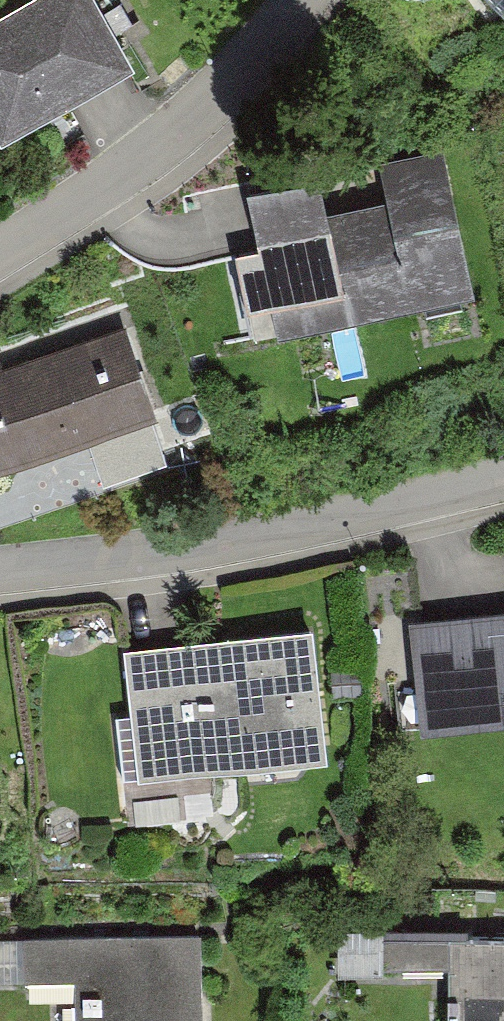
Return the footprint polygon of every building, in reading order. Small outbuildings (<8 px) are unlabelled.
[(0,5),(0,141),(135,61),(99,0),(9,0),(0,5)] [(237,177),(272,329),(416,296),(419,311),(458,302),(455,289),(470,285),(443,164),(381,178),(385,194),(323,208),(312,160),(237,177)] [(153,418),(126,334),(5,372),(1,360),(0,360),(0,467),(153,418)] [(415,725),(503,715),(503,607),(403,619),(415,725)] [(125,775),(326,751),(312,630),(126,652),(133,713),(118,715),(125,775)] [(337,933),(336,977),(384,978),(384,972),(385,942),(385,934),(337,933)] [(24,935),(24,985),(75,985),(75,1020),(204,1020),(204,934),(24,935)] [(449,1020),(503,1020),(503,942),(449,942),(385,942),(384,972),(448,972),(449,1020)]
